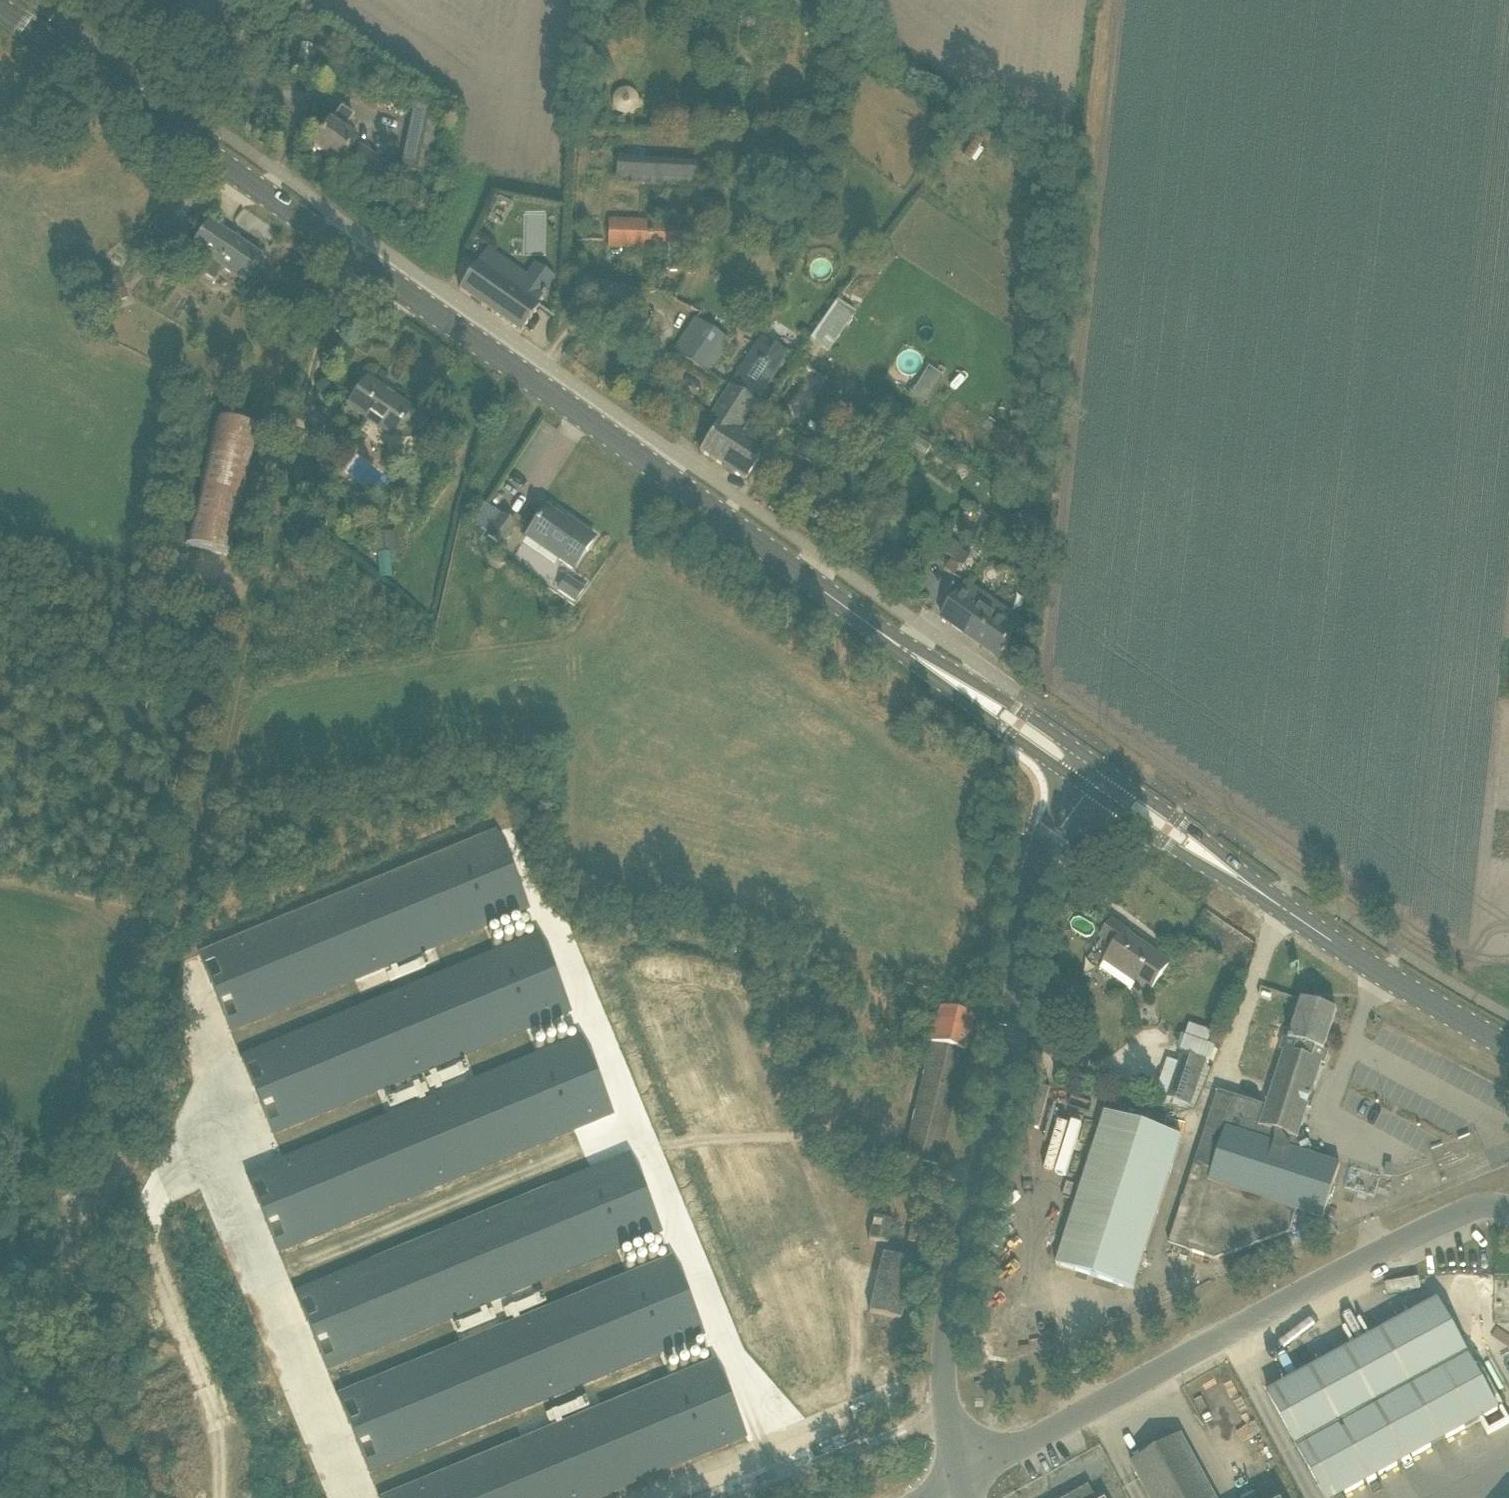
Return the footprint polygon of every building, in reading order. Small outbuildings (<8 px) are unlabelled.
[(445,110),(414,104),(400,171),(431,177),(445,110)] [(382,190),(395,170),(343,133),(353,118),(341,109),(330,125),(330,124),(313,147),(376,192),(379,188),(382,190)] [(628,157),(617,156),(615,183),(695,188),(696,163),(628,159),(628,157)] [(492,197),(484,218),(499,224),(507,203),(492,197)] [(190,235),(160,214),(146,234),(177,255),(190,235)] [(209,221),(182,260),(215,282),(224,270),(245,284),(263,257),(209,221)] [(608,246),(693,249),(694,224),(609,221),(608,246)] [(477,263),(459,289),(521,333),(540,307),(536,304),(545,292),(487,250),(478,263),(477,263)] [(571,301),(633,318),(639,294),(578,278),(571,301)] [(823,348),(854,314),(838,300),(807,333),(823,348)] [(690,331),(676,353),(707,373),(721,352),(690,331)] [(736,432),(769,381),(779,388),(797,361),(762,338),(763,337),(761,336),(729,386),(730,386),(710,417),(720,422),(736,432)] [(425,428),(429,422),(393,397),(391,401),(384,395),(386,392),(367,379),(348,406),(393,437),(396,433),(400,435),(404,436),(409,436),(413,436),(418,434),(422,432),(425,428)] [(934,390),(920,381),(912,395),(925,403),(934,390)] [(228,556),(258,430),(216,420),(186,546),(228,556)] [(736,432),(720,422),(700,452),(745,480),(764,450),(736,432)] [(350,452),(327,436),(318,449),(341,465),(350,452)] [(595,538),(574,524),(569,530),(562,525),(564,522),(546,509),(527,536),(559,559),(557,562),(571,572),(595,538)] [(515,525),(502,516),(488,535),(502,544),(515,525)] [(371,536),(372,553),(396,552),(395,535),(371,536)] [(961,565),(969,551),(946,538),(937,551),(961,565)] [(942,618),(999,658),(1024,623),(966,583),(942,618)] [(497,833),(200,956),(231,1031),(528,908),(497,833)] [(1113,921),(1112,921),(1101,937),(1115,947),(1100,969),(1130,990),(1136,982),(1150,992),(1170,964),(1127,934),(1129,932),(1113,921)] [(241,1059),(272,1135),(571,1011),(540,935),(241,1059)] [(1216,1258),(1292,1225),(1297,1208),(1323,1216),(1340,1163),(1294,1149),(1337,1013),(1252,986),(1170,1244),(1216,1258)] [(903,1157),(918,1160),(937,1165),(973,1016),(939,1008),(935,1022),(916,1017),(912,1032),(932,1037),(903,1157)] [(277,1252),(614,1115),(582,1038),(246,1177),(277,1252)] [(1190,1106),(1206,1060),(1183,1052),(1167,1098),(1190,1106)] [(1182,1137),(1106,1113),(1057,1265),(1133,1290),(1182,1137)] [(631,1155),(295,1294),(326,1370),(662,1232),(631,1155)] [(893,1221),(874,1217),(869,1240),(888,1244),(893,1221)] [(918,1245),(922,1228),(912,1226),(908,1243),(918,1245)] [(868,1312),(881,1315),(901,1320),(914,1262),(882,1254),(868,1312)] [(368,1473),(705,1335),(673,1258),(337,1397),(368,1473)] [(1379,1476),(1498,1411),(1438,1300),(1268,1393),(1298,1447),(1326,1497),(1339,1497),(1379,1476)] [(384,1497),(598,1497),(746,1437),(715,1361),(384,1497)] [(1222,1391),(1218,1384),(1104,1446),(1107,1452),(1132,1497),(1280,1497),(1222,1391)] [(1089,1485),(1066,1497),(1096,1497),(1089,1485)]
